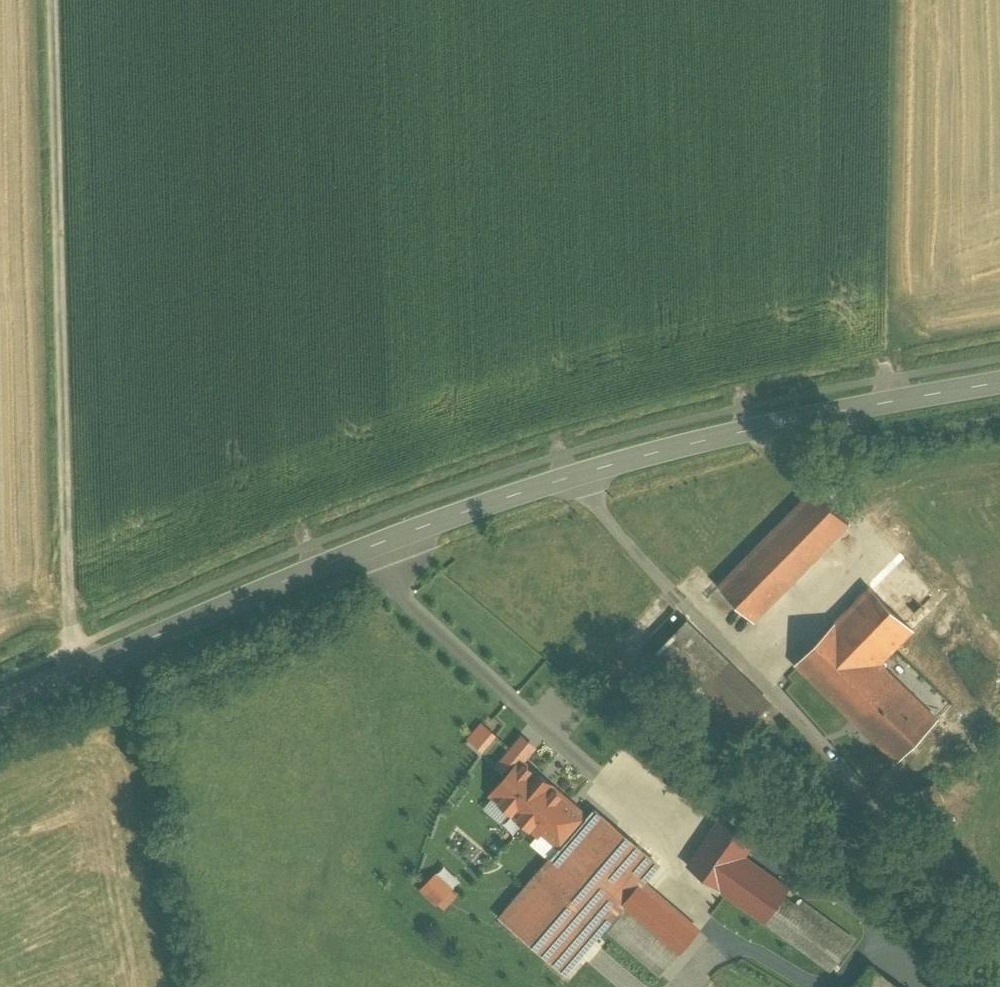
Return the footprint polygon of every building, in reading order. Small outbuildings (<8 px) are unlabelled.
[(815,482),(722,579),(759,614),(852,517),(815,482)] [(913,620),(870,579),(795,656),(839,698),(842,694),(900,751),(944,707),(886,649),(913,620)] [(940,599),(913,630),(996,701),(999,696),(999,651),(940,599)] [(791,700),(690,610),(644,660),(745,751),(791,700)] [(480,754),(496,736),(480,722),(464,739),(480,754)] [(544,814),(486,763),(455,798),(513,849),(544,814)] [(630,865),(566,812),(473,923),(537,977),(630,865)] [(840,939),(767,888),(719,859),(686,912),(734,942),(741,930),(811,980),(840,939)] [(417,888),(440,912),(459,895),(436,871),(417,888)] [(652,979),(683,943),(623,892),(592,927),(652,979)]
